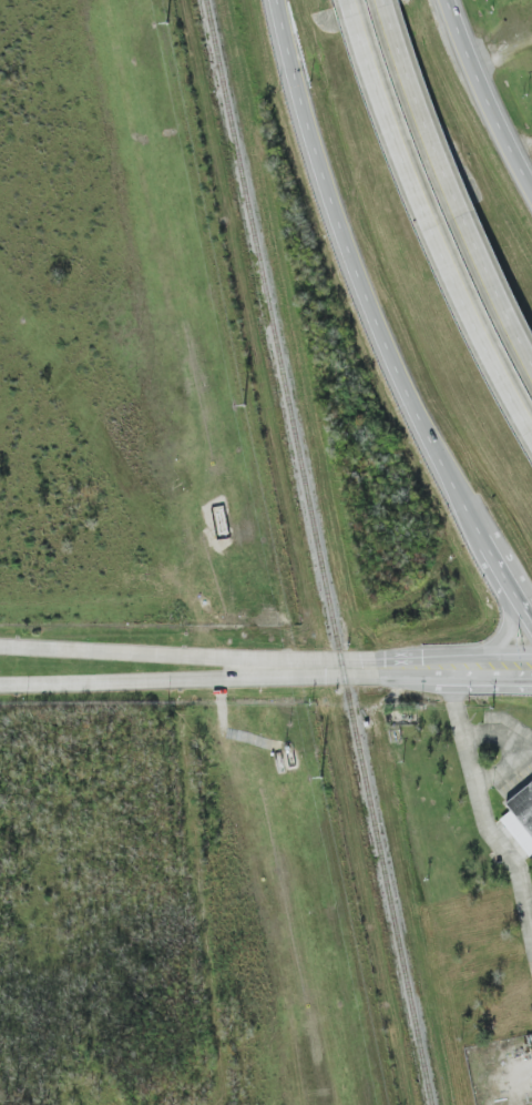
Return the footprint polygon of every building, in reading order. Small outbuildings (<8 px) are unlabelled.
[(531,855),(531,783),(506,804),(511,811),(501,820),(530,857),(531,855)]
